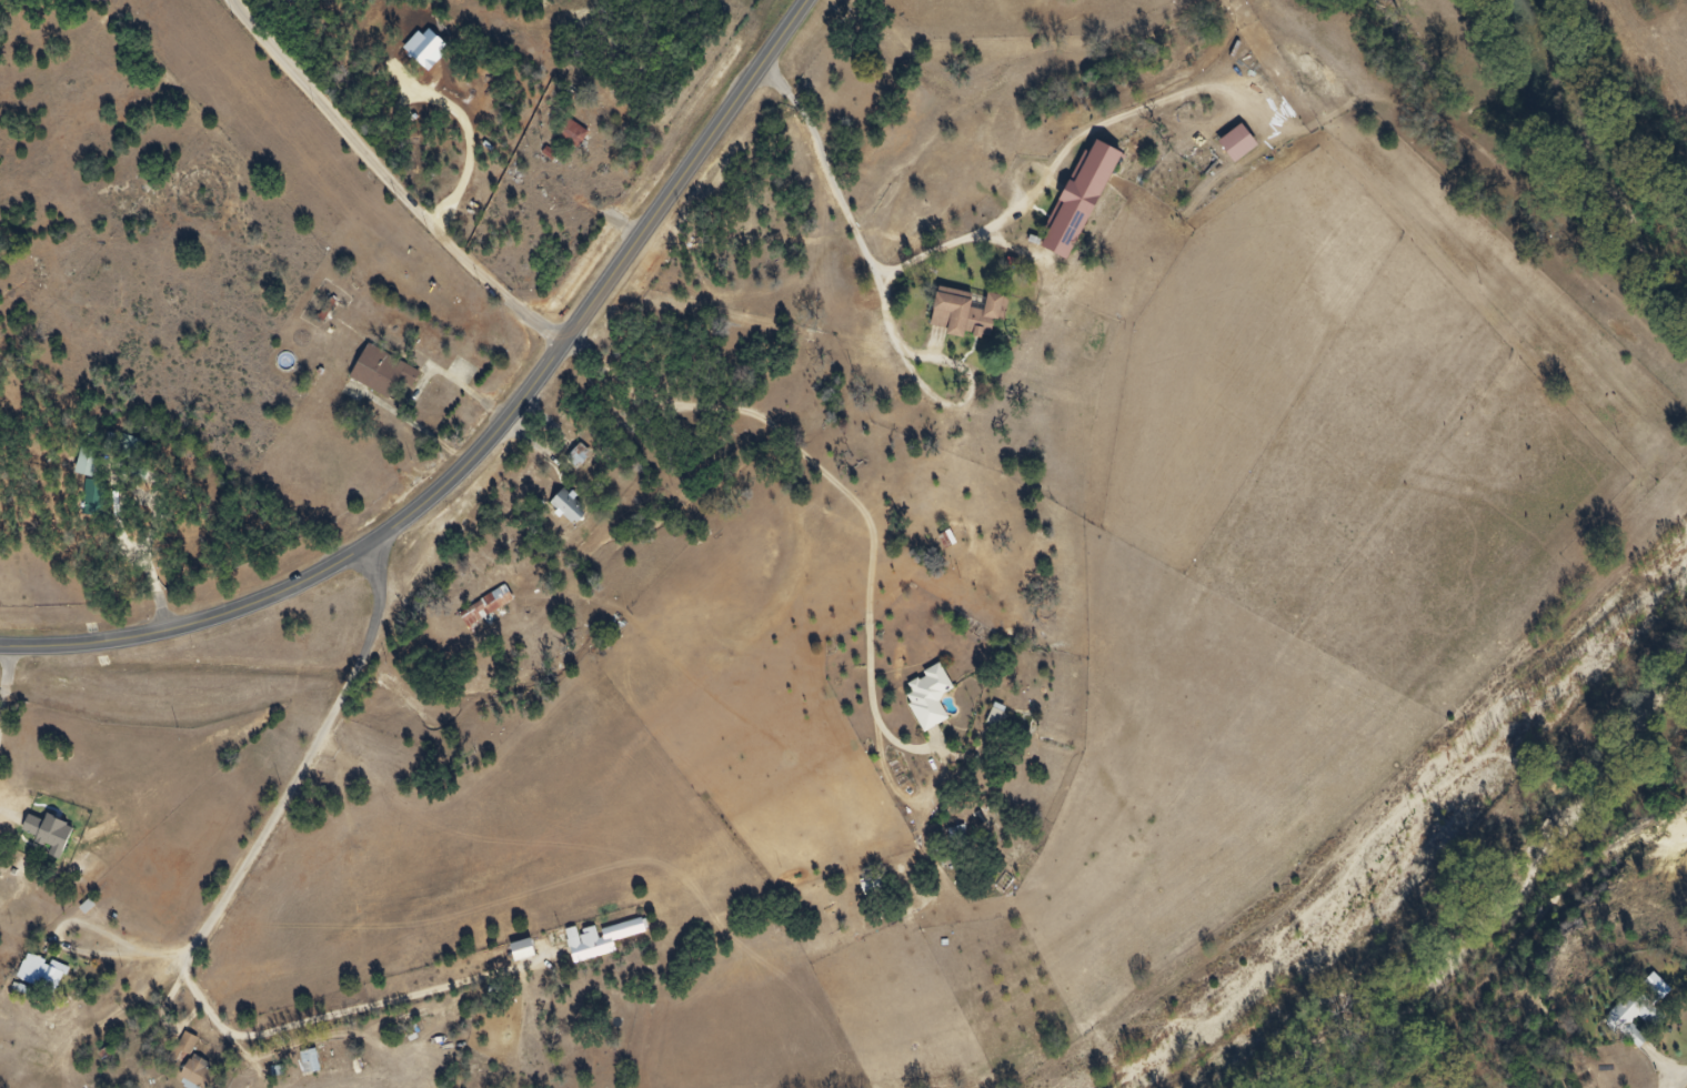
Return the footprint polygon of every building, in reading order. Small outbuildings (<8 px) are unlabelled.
[(1219,140),(1236,161),(1261,142),(1245,121),(1219,140)] [(553,129),(553,151),(577,151),(577,129),(553,129)] [(1104,131),(1096,147),(1089,143),(1043,234),(1048,236),(1044,245),(1070,259),(1128,144),(1104,131)] [(943,285),(934,321),(986,333),(987,326),(996,329),(998,318),(1004,319),(1011,288),(992,283),(986,305),(977,303),(980,293),(943,285)] [(359,349),(341,384),(381,405),(392,385),(405,392),(412,377),(359,349)] [(546,507),(568,530),(579,520),(557,497),(546,507)] [(466,628),(506,606),(497,591),(458,613),(466,628)] [(940,725),(929,704),(945,695),(932,670),(899,687),(905,699),(896,703),(915,738),(940,725)] [(607,958),(605,945),(637,938),(634,924),(589,934),(589,930),(557,937),(563,968),(607,958)] [(501,950),(506,968),(527,962),(522,944),(501,950)] [(45,1000),(57,974),(19,957),(7,983),(45,1000)] [(1597,1025),(1614,1041),(1640,1013),(1622,997),(1597,1025)] [(291,1059),(296,1080),(312,1077),(306,1055),(291,1059)] [(201,1064),(176,1066),(179,1087),(204,1087),(201,1064)]
